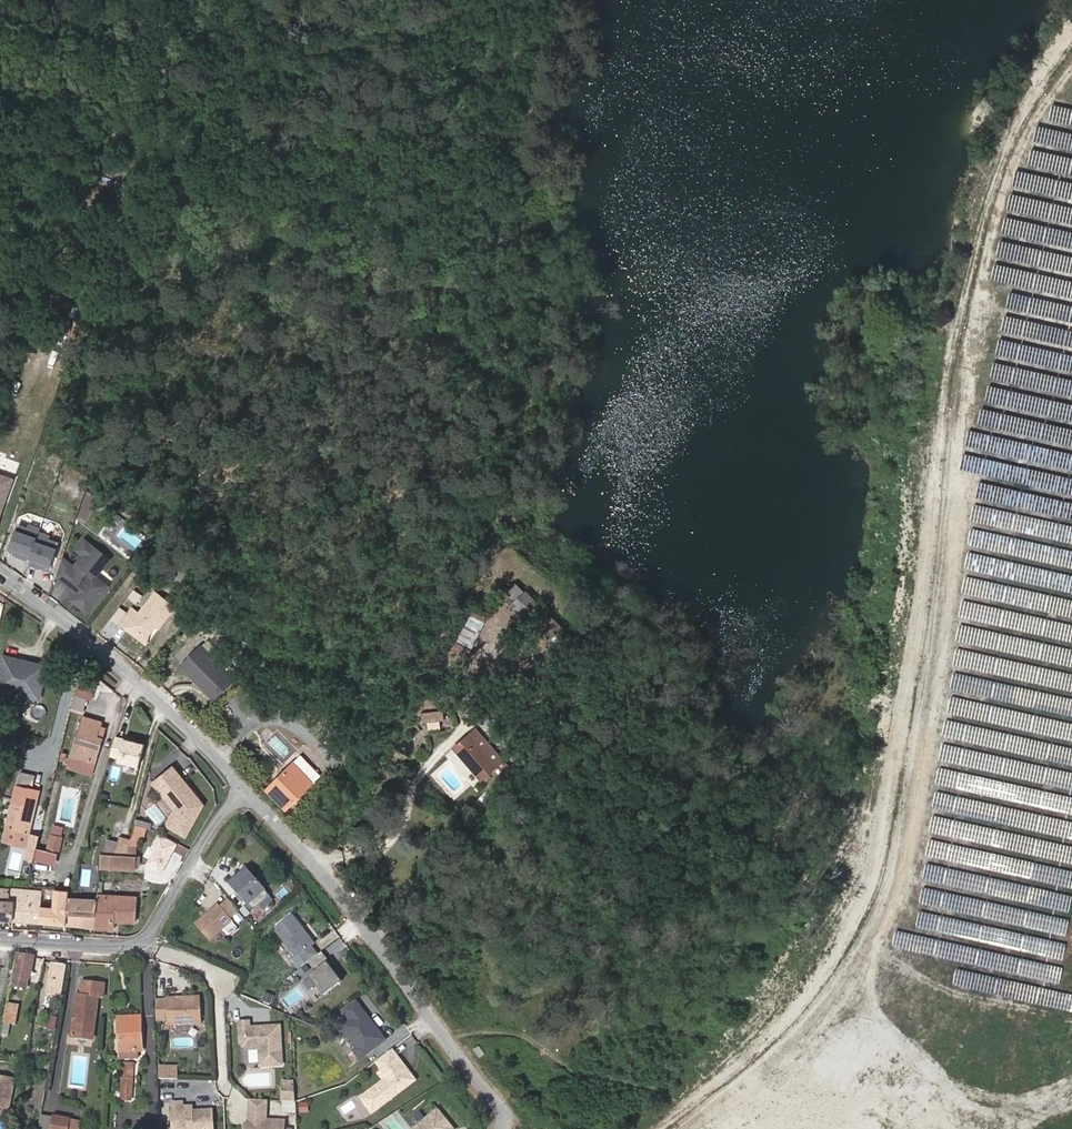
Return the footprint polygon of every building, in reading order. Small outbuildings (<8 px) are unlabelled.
[(15,482),(3,478),(0,486),(0,524),(15,482)] [(82,575),(87,568),(95,575),(97,573),(109,558),(85,539),(77,548),(83,554),(74,566),(62,556),(57,572),(78,588),(72,595),(88,608),(104,588),(88,575),(86,578),(82,575)] [(108,583),(97,573),(95,575),(87,568),(82,575),(86,578),(88,575),(104,588),(108,583)] [(559,627),(525,593),(513,606),(546,640),(559,627)] [(148,637),(156,625),(159,628),(172,610),(152,595),(137,617),(129,611),(117,628),(145,648),(148,637)] [(202,646),(198,650),(212,665),(216,660),(202,646)] [(235,679),(216,660),(212,665),(198,650),(183,665),(216,698),(235,679)] [(4,655),(2,664),(10,666),(12,657),(4,655)] [(0,671),(0,689),(13,692),(14,686),(41,692),(48,665),(12,657),(10,666),(2,664),(0,671)] [(93,689),(77,685),(74,698),(90,701),(93,689)] [(14,686),(13,692),(40,698),(41,692),(14,686)] [(84,703),(76,701),(74,709),(82,711),(84,703)] [(228,704),(222,709),(235,722),(240,716),(228,704)] [(444,711),(423,713),(424,721),(445,720),(444,711)] [(72,756),(98,763),(104,739),(99,738),(103,724),(82,719),(72,756)] [(430,731),(444,728),(443,720),(429,723),(430,731)] [(470,734),(496,764),(501,770),(508,764),(477,728),(470,734)] [(275,734),(268,743),(286,757),(293,748),(275,734)] [(470,734),(454,748),(481,778),(496,764),(470,734)] [(139,766),(144,745),(116,737),(110,755),(119,758),(118,761),(139,766)] [(95,774),(98,763),(72,756),(69,767),(95,774)] [(293,763),(313,784),(321,776),(301,756),(293,763)] [(285,808),(310,782),(289,762),(264,789),(285,808)] [(167,788),(161,795),(173,809),(165,826),(183,836),(201,807),(194,798),(191,800),(188,797),(191,794),(171,769),(162,782),(167,788)] [(31,791),(35,778),(20,775),(17,787),(31,791)] [(157,789),(161,795),(167,788),(162,782),(157,789)] [(31,791),(17,787),(7,829),(28,834),(38,793),(31,791)] [(138,809),(135,822),(142,824),(145,811),(138,809)] [(135,822),(132,833),(139,835),(142,824),(135,822)] [(61,853),(64,838),(61,837),(63,827),(54,826),(52,835),(51,835),(48,850),(61,853)] [(25,848),(28,834),(7,829),(4,843),(25,848)] [(139,835),(132,833),(130,844),(127,856),(136,857),(136,849),(135,848),(139,835)] [(35,856),(39,841),(32,840),(28,854),(35,856)] [(118,843),(108,841),(104,854),(127,856),(130,844),(119,841),(118,843)] [(33,863),(35,856),(28,854),(27,862),(33,863)] [(104,854),(102,854),(100,869),(135,870),(136,857),(127,856),(104,854)] [(271,895),(246,866),(230,881),(255,909),(271,895)] [(17,889),(1,888),(0,900),(0,920),(13,921),(17,889)] [(42,891),(17,889),(13,921),(40,923),(42,891)] [(98,899),(95,929),(114,931),(115,923),(137,924),(137,897),(117,896),(116,896),(98,895),(98,899)] [(67,925),(95,929),(98,899),(71,897),(67,925)] [(211,940),(234,919),(232,917),(240,909),(230,898),(222,905),(219,903),(196,923),(211,940)] [(250,913),(245,906),(241,910),(246,916),(250,913)] [(59,909),(50,908),(50,924),(58,924),(59,909)] [(316,943),(294,915),(278,928),(278,931),(298,957),(300,956),(306,964),(311,961),(320,953),(314,945),(316,943)] [(332,929),(319,939),(333,957),(346,947),(332,929)] [(329,960),(331,959),(324,950),(320,953),(311,961),(318,969),(329,960)] [(28,979),(30,979),(34,956),(18,953),(11,986),(26,989),(28,979)] [(332,964),(329,960),(318,969),(311,975),(326,994),(344,980),(332,964)] [(63,994),(67,964),(52,962),(48,991),(63,994)] [(93,1018),(95,998),(103,998),(104,986),(88,985),(79,984),(78,996),(75,996),(73,1016),(71,1036),(91,1038),(93,1018)] [(272,1003),(275,996),(267,992),(264,1000),(272,1003)] [(200,995),(167,996),(167,999),(167,1017),(168,1023),(201,1022),(200,995)] [(167,1017),(167,999),(156,999),(157,1017),(167,1017)] [(342,1012),(349,1021),(364,1009),(357,1000),(342,1012)] [(6,1003),(2,1022),(13,1024),(17,1005),(6,1003)] [(349,1021),(336,1030),(343,1039),(348,1035),(358,1048),(355,1050),(362,1059),(388,1040),(364,1009),(349,1021)] [(53,1031),(57,1018),(44,1014),(40,1027),(53,1031)] [(140,1016),(118,1018),(121,1053),(143,1052),(140,1016)] [(250,1020),(241,1021),(242,1042),(248,1048),(260,1048),(261,1065),(282,1064),(281,1025),(251,1026),(250,1020)] [(418,1080),(395,1048),(379,1060),(385,1069),(381,1072),(386,1079),(369,1092),(380,1107),(418,1080)] [(122,1099),(132,1099),(133,1065),(124,1065),(122,1099)] [(178,1080),(179,1067),(159,1066),(160,1079),(178,1080)] [(0,1078),(0,1114),(5,1115),(11,1080),(0,1078)] [(194,1091),(213,1090),(212,1081),(193,1082),(194,1091)] [(296,1101),(295,1087),(284,1087),(285,1100),(296,1101)] [(380,1107),(369,1092),(363,1096),(374,1112),(380,1107)] [(268,1099),(251,1098),(250,1109),(252,1109),(267,1110),(268,1099)] [(174,1128),(214,1128),(213,1109),(193,1110),(193,1106),(184,1106),(184,1101),(173,1101),(174,1128)] [(298,1113),(307,1113),(307,1102),(298,1102),(298,1113)] [(285,1120),(266,1119),(267,1110),(252,1109),(251,1118),(246,1122),(245,1128),(285,1128),(285,1120)] [(440,1109),(414,1128),(456,1128),(440,1109)] [(40,1128),(51,1128),(53,1119),(42,1117),(40,1128)] [(51,1128),(69,1128),(70,1121),(53,1119),(51,1128)]
